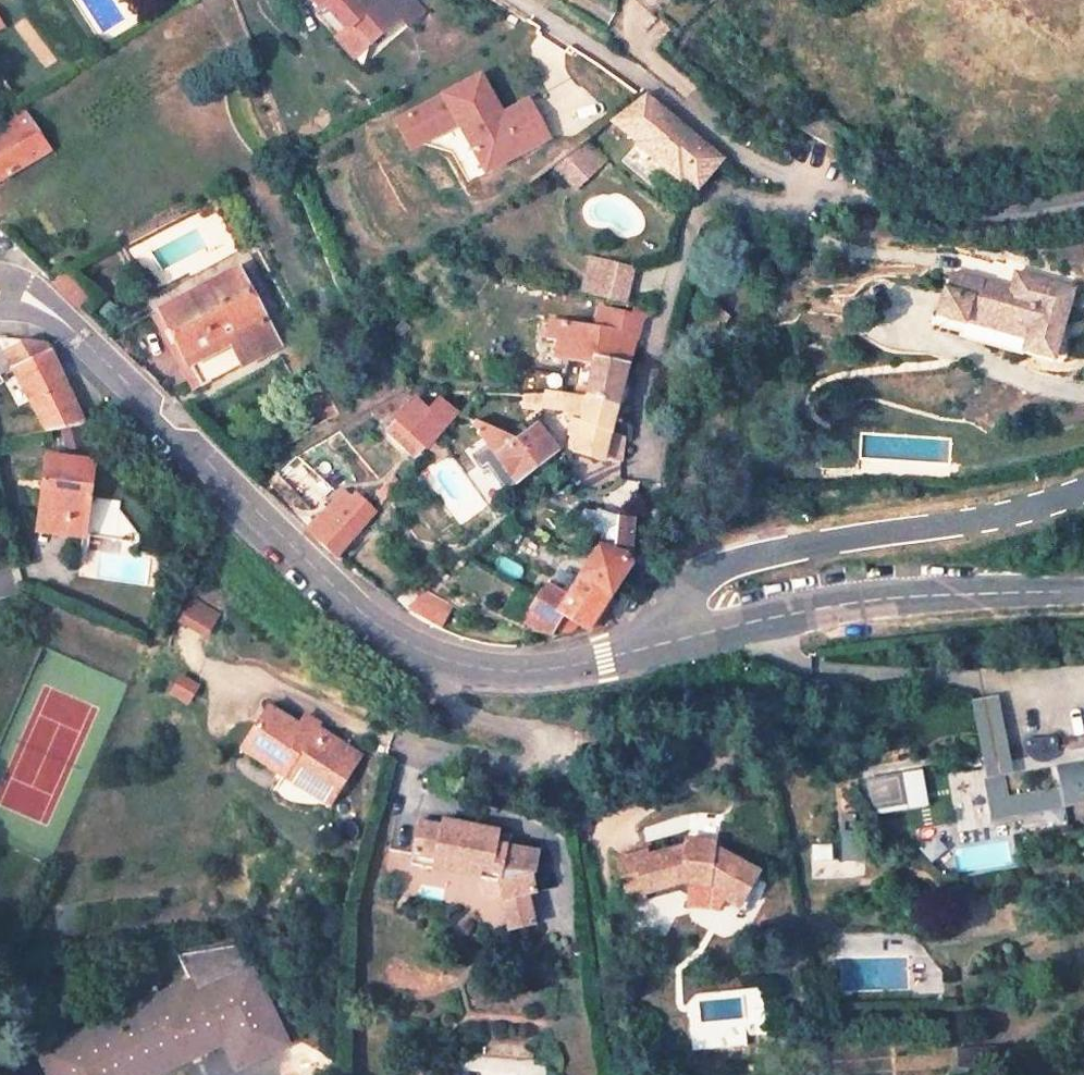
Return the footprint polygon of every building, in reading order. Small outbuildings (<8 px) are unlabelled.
[(307,10),(343,51),(391,9),(384,0),(310,0),(314,4),(307,10)] [(391,9),(400,19),(415,6),(410,0),(384,0),(391,9)] [(446,127),(467,172),(542,138),(521,93),(491,107),(473,69),(376,113),(393,151),(446,127)] [(718,161),(646,98),(613,123),(638,143),(637,144),(679,180),(682,175),(697,188),(718,161)] [(46,144),(22,109),(0,123),(0,175),(46,144)] [(838,119),(819,111),(811,127),(831,136),(838,119)] [(674,197),(685,185),(694,192),(697,188),(682,175),(679,180),(637,144),(626,157),(674,197)] [(586,177),(602,161),(586,145),(568,158),(586,177)] [(586,177),(568,158),(557,168),(576,187),(586,177)] [(624,300),(632,269),(590,258),(583,289),(624,300)] [(232,269),(158,312),(200,387),(274,346),(232,269)] [(1083,302),(1083,298),(1029,282),(1025,295),(967,278),(963,297),(959,295),(951,323),(1039,349),(1037,354),(1066,361),(1068,353),(1083,359),(1083,344),(1072,341),(1083,302)] [(601,316),(582,387),(568,385),(567,391),(617,403),(638,323),(601,316)] [(51,431),(82,425),(58,368),(35,331),(12,323),(0,324),(0,341),(51,431)] [(510,394),(509,385),(501,387),(502,396),(510,394)] [(526,392),(520,414),(544,416),(549,409),(576,410),(571,429),(580,432),(575,450),(603,459),(617,403),(567,391),(553,388),(526,392)] [(413,405),(386,431),(412,457),(423,446),(425,449),(444,430),(447,433),(457,420),(462,422),(481,399),(428,407),(419,394),(408,399),(413,405)] [(475,425),(518,484),(559,451),(540,418),(515,436),(475,425)] [(288,488),(308,466),(293,452),(272,474),(288,488)] [(55,460),(49,527),(95,531),(95,525),(125,528),(131,535),(142,536),(144,521),(130,503),(131,494),(99,491),(101,464),(55,460)] [(384,493),(378,499),(383,504),(388,498),(384,493)] [(348,503),(340,496),(306,530),(334,558),(374,514),(356,495),(348,503)] [(630,537),(615,528),(583,575),(608,591),(628,562),(629,549),(630,537)] [(545,608),(537,628),(556,636),(567,617),(588,622),(608,591),(583,575),(566,599),(563,602),(553,597),(551,603),(547,602),(545,608)] [(181,620),(207,636),(222,613),(195,597),(181,620)] [(272,700),(245,738),(284,764),(287,760),(335,791),(362,751),(306,713),(302,719),(272,700)] [(997,750),(1006,807),(1083,793),(1083,734),(997,750)] [(916,794),(912,766),(880,772),(884,799),(916,794)] [(417,819),(407,856),(430,861),(427,870),(492,885),(504,931),(534,927),(526,898),(534,895),(534,878),(539,850),(498,838),(500,829),(439,818),(438,824),(417,819)] [(615,857),(625,898),(676,885),(709,889),(737,908),(758,874),(712,848),(713,842),(683,838),(682,846),(644,856),(643,851),(615,857)] [(819,859),(820,875),(840,873),(839,861),(854,860),(853,841),(808,844),(809,859),(819,859)] [(62,1074),(139,1074),(219,1036),(211,1020),(226,1014),(247,1057),(290,1036),(252,956),(241,932),(175,942),(187,969),(29,1045),(41,1069),(56,1062),(62,1074)] [(219,1036),(231,1065),(247,1057),(226,1014),(211,1020),(219,1036)] [(44,1074),(62,1074),(56,1062),(41,1069),(44,1074)]
